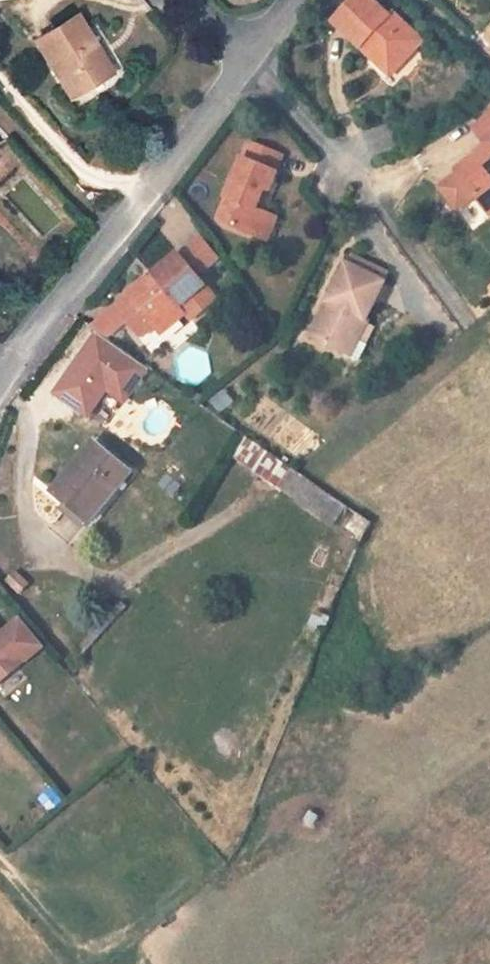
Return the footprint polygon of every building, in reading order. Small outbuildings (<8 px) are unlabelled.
[(423,42),(395,14),(392,18),(372,0),(359,0),(336,24),(361,48),(365,45),(376,56),(379,53),(397,70),(423,42)] [(75,17),(35,42),(69,99),(105,76),(92,54),(96,51),(75,17)] [(361,48),(391,77),(397,70),(379,53),(376,56),(365,45),(361,48)] [(483,139),(489,133),(489,106),(488,103),(468,119),(483,139)] [(224,199),(228,200),(219,222),(256,237),(263,235),(269,221),(266,214),(256,211),(265,190),(270,191),(277,173),(275,172),(282,156),(248,142),(224,199)] [(457,172),(458,174),(476,196),(486,210),(489,207),(489,146),(457,172)] [(476,196),(458,174),(443,186),(442,191),(455,207),(460,208),(476,196)] [(269,221),(263,235),(256,237),(267,242),(277,219),(266,214),(269,221)] [(202,237),(181,255),(198,275),(219,258),(202,237)] [(191,321),(218,298),(198,275),(181,255),(180,253),(153,276),(158,281),(153,286),(148,280),(145,277),(125,293),(128,297),(114,308),(122,317),(137,336),(143,336),(154,327),(160,335),(185,314),(191,321)] [(352,255),(347,264),(385,283),(389,274),(352,255)] [(323,313),(311,336),(343,352),(360,361),(368,345),(359,340),(369,320),(367,319),(385,283),(347,264),(328,302),(332,304),(327,314),(323,313)] [(158,281),(153,276),(148,280),(153,286),(158,281)] [(328,302),(323,313),(327,314),(332,304),(328,302)] [(114,308),(109,312),(117,321),(122,317),(114,308)] [(109,312),(92,327),(99,332),(102,334),(117,321),(109,312)] [(102,334),(99,332),(56,394),(88,417),(107,390),(125,403),(150,367),(102,334)] [(224,390),(210,402),(220,414),(234,402),(224,390)] [(271,452),(249,437),(236,457),(257,472),(271,452)] [(89,523),(131,473),(95,442),(53,493),(69,506),(89,523)] [(271,452),(257,472),(334,526),(347,506),(271,452)] [(69,506),(65,511),(85,528),(89,523),(69,506)] [(20,573),(9,585),(17,592),(27,580),(20,573)] [(2,680),(18,667),(43,646),(20,618),(1,635),(0,634),(0,677),(2,680)] [(4,698),(28,679),(18,667),(2,680),(0,677),(0,693),(4,698)]
